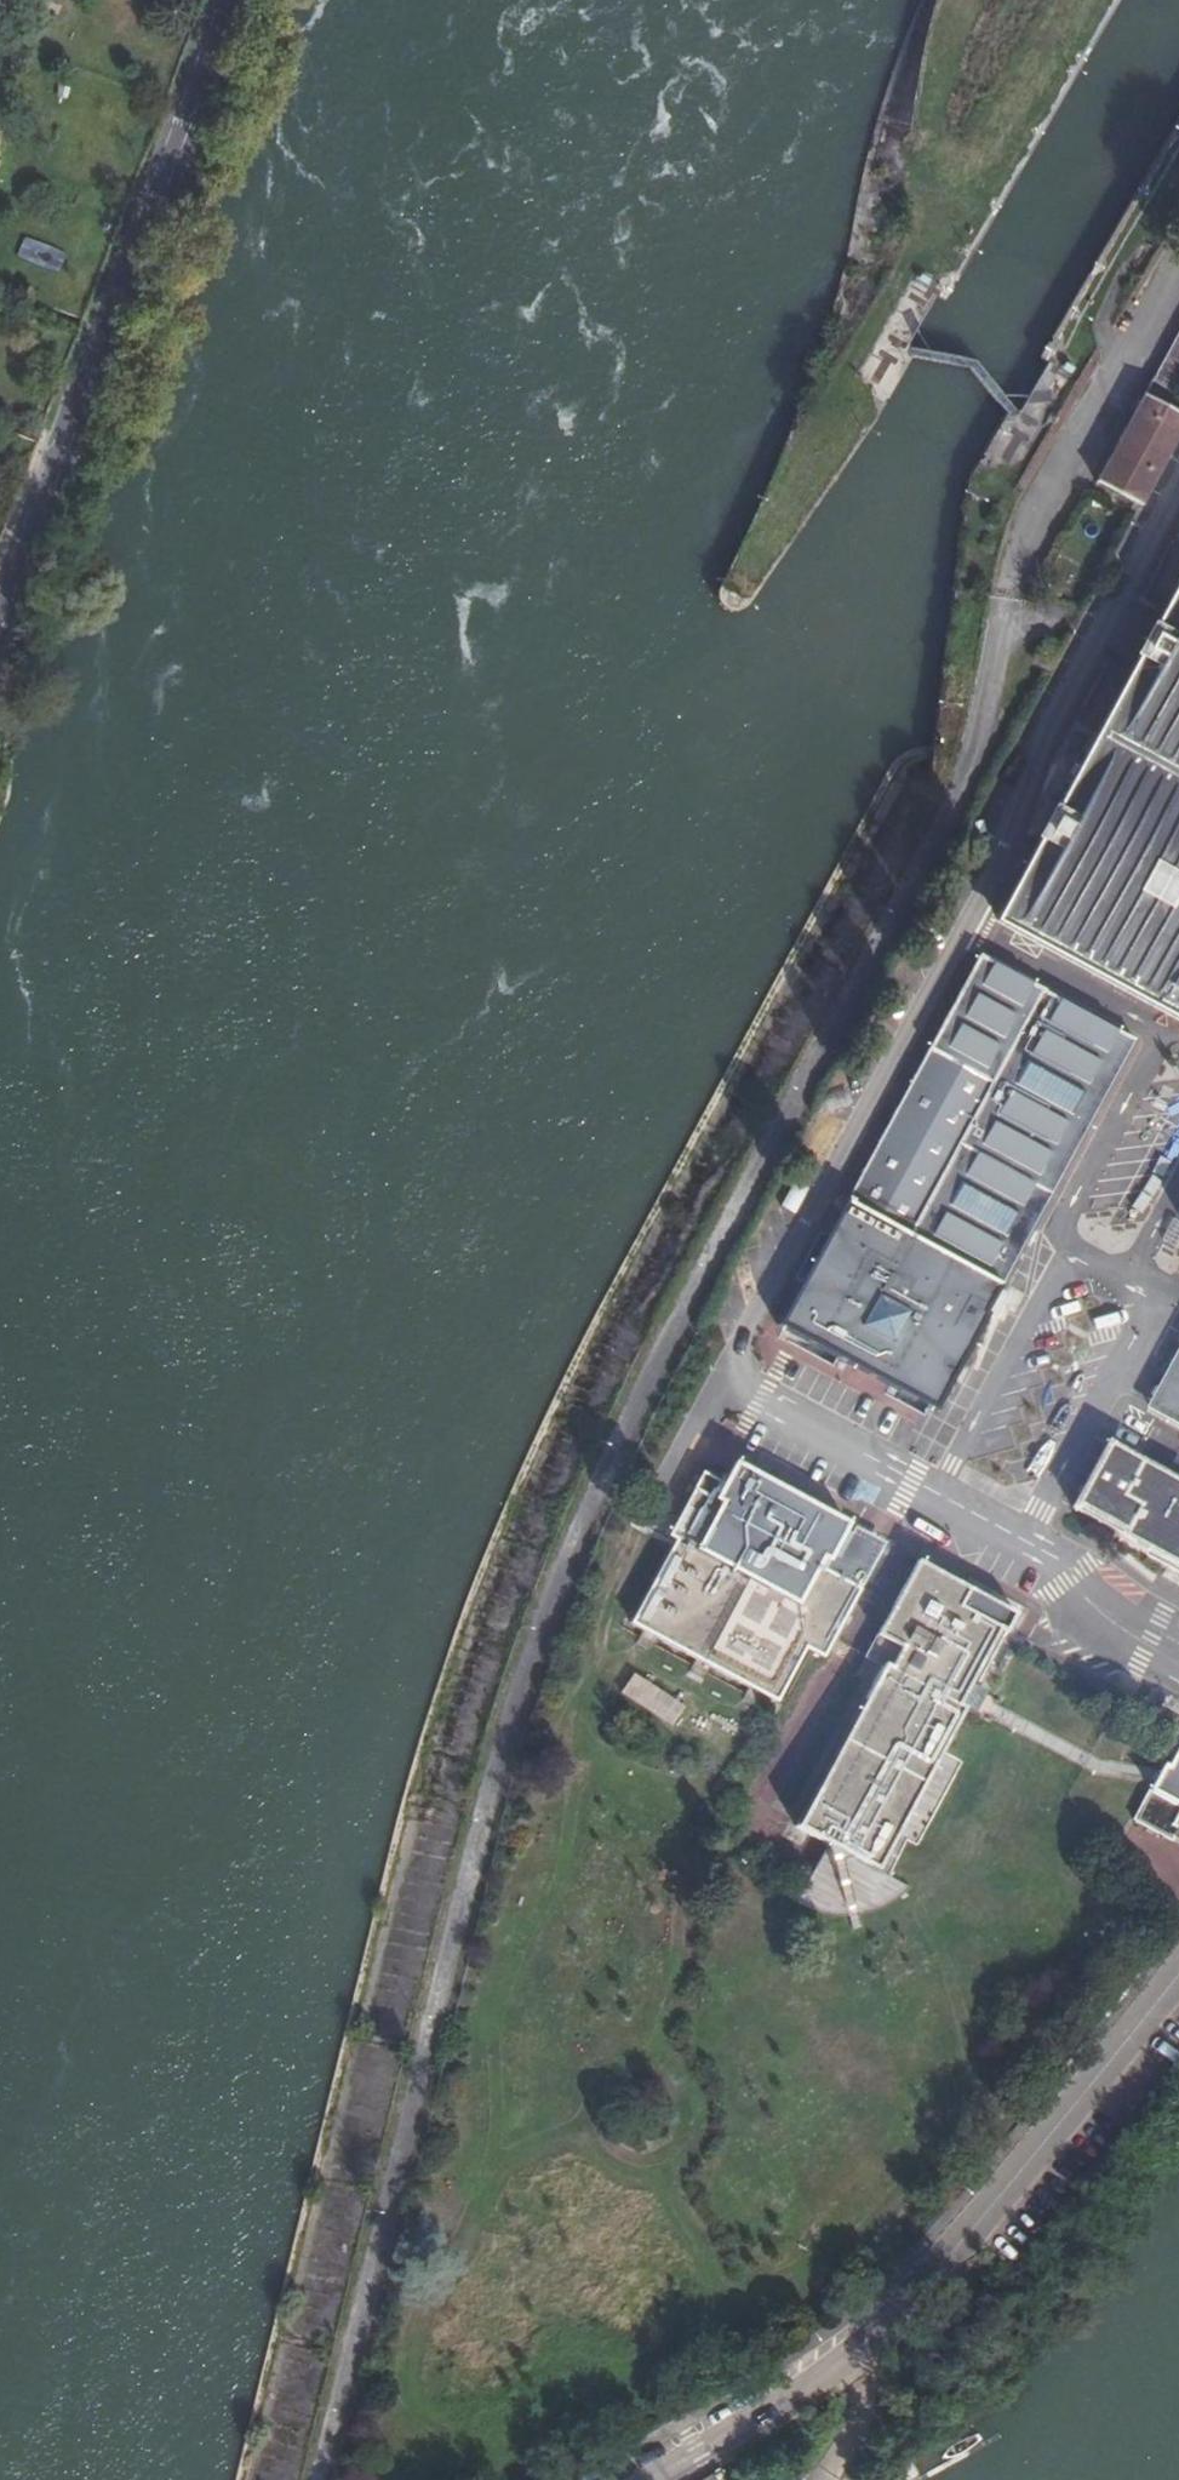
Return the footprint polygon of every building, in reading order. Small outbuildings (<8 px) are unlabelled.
[(57,272),(63,253),(22,238),(15,257),(57,272)] [(1093,478),(1134,499),(1178,413),(1178,312),(1093,478)] [(1174,551),(1166,547),(1135,603),(1159,616),(1126,678),(1102,665),(1070,725),(1095,739),(995,924),(1178,1024),(1178,542),(1174,551)] [(932,1408),(1131,1038),(974,954),(774,1324),(932,1408)] [(1152,1409),(1178,1423),(1178,1357),(1152,1409)] [(1109,1448),(1074,1514),(1178,1569),(1178,1483),(1109,1448)] [(847,1529),(738,1470),(721,1501),(698,1489),(665,1548),(676,1554),(631,1636),(757,1705),(797,1634),(814,1644),(868,1547),(844,1534),(847,1529)] [(1007,1612),(910,1560),(858,1658),(876,1668),(790,1828),(821,1844),(804,1875),(789,1902),(803,1912),(819,1918),(840,1919),(865,1914),(887,1905),(911,1891),(883,1877),(900,1843),(911,1852),(959,1763),(935,1751),(959,1706),(950,1701),(992,1622),(1000,1626),(1007,1612)] [(1172,1734),(1128,1819),(1178,1845),(1178,1737),(1172,1734)]
